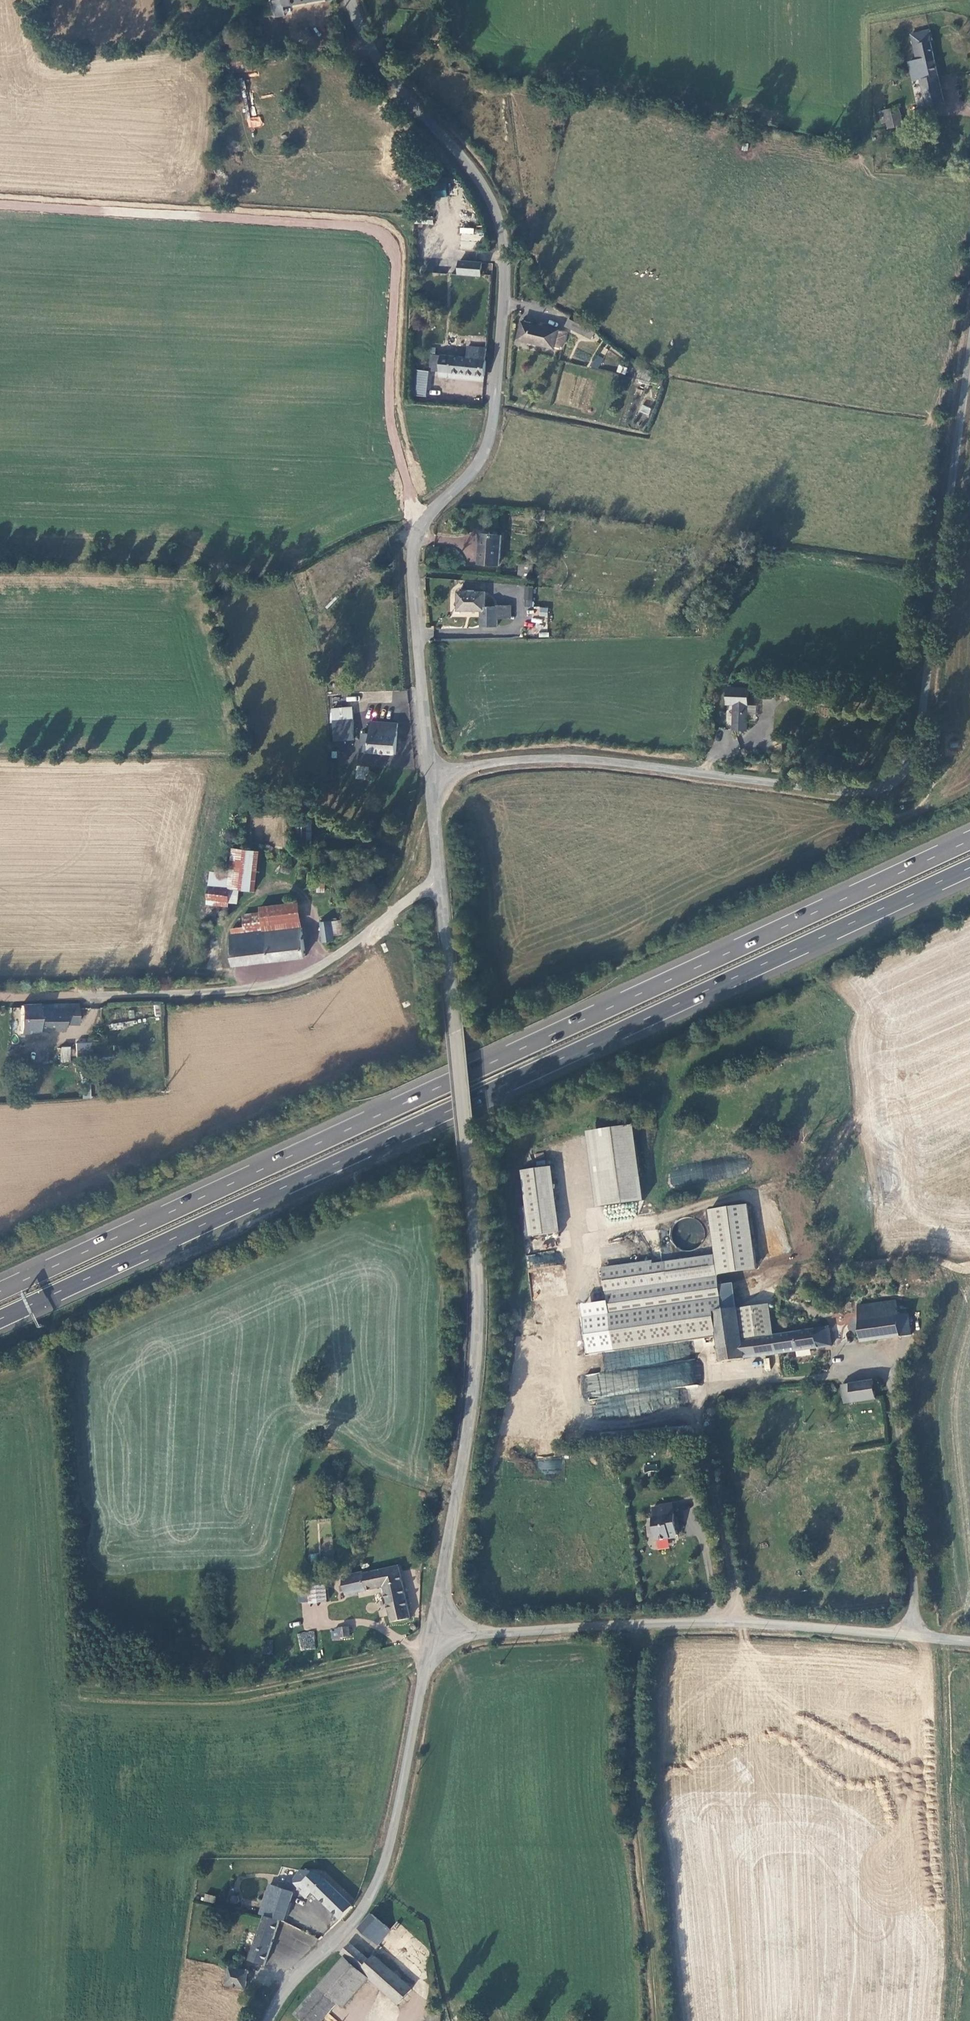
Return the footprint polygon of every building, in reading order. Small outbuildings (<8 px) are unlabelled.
[(307,25),(305,39),(336,40),(337,33),(333,32),(333,27),(307,25)] [(934,41),(932,31),(912,35),(919,65),(921,65),(925,79),(922,80),(927,105),(944,101),(932,42),(934,41)] [(254,60),(254,52),(227,54),(227,62),(254,60)] [(901,107),(886,110),(890,129),(904,127),(901,107)] [(249,128),(262,127),(261,117),(248,118),(249,128)] [(445,190),(432,192),(433,198),(446,196),(445,190)] [(461,227),(459,249),(480,251),(482,229),(461,227)] [(460,262),(459,274),(481,276),(482,263),(460,262)] [(531,263),(523,266),(530,280),(537,277),(531,263)] [(594,334),(571,320),(568,327),(589,341),(594,334)] [(559,329),(524,321),(520,341),(555,347),(559,329)] [(442,373),(442,374),(485,375),(486,348),(468,347),(467,358),(442,357),(442,358),(442,373)] [(590,367),(599,369),(602,357),(594,354),(590,367)] [(442,357),(432,358),(432,373),(442,373),(442,358),(442,357)] [(653,382),(655,374),(643,369),(641,381),(653,382)] [(417,370),(414,396),(426,397),(428,371),(417,370)] [(665,386),(666,377),(655,374),(653,382),(665,386)] [(648,415),(651,408),(641,405),(639,412),(648,415)] [(549,519),(551,510),(544,509),(542,517),(549,519)] [(482,536),(481,566),(498,567),(500,537),(482,536)] [(531,577),(532,564),(519,563),(518,576),(531,577)] [(532,606),(532,586),(524,586),(524,606),(532,606)] [(482,611),(483,626),(496,627),(496,619),(510,619),(511,607),(497,606),(496,609),(485,608),(487,593),(460,593),(459,602),(462,602),(461,610),(482,611)] [(547,616),(547,607),(537,607),(537,616),(547,616)] [(743,692),(735,691),(732,727),(748,728),(749,708),(759,708),(760,693),(750,692),(750,689),(744,688),(743,692)] [(351,717),(350,708),(336,708),(336,717),(351,717)] [(333,717),(334,737),(353,737),(353,717),(351,717),(336,717),(333,717)] [(398,722),(381,720),(371,720),(370,732),(363,732),(362,750),(397,752),(398,722)] [(366,779),(367,767),(357,766),(356,778),(366,779)] [(254,801),(255,791),(243,790),(242,800),(254,801)] [(245,801),(242,801),(240,802),(240,804),(240,807),(242,809),(246,809),(248,807),(249,804),(247,802),(245,801)] [(260,849),(234,846),(229,884),(237,885),(255,887),(260,849)] [(207,896),(227,899),(227,895),(229,887),(209,884),(207,896)] [(237,885),(229,884),(229,887),(227,895),(235,897),(237,885)] [(287,921),(301,919),(298,902),(259,906),(260,911),(262,930),(288,927),(287,921)] [(305,954),(301,919),(287,921),(288,927),(262,930),(260,911),(243,913),(244,925),(232,927),(233,934),(230,934),(234,964),(305,954)] [(334,939),(333,933),(332,922),(327,923),(326,920),(321,921),(323,941),(334,939)] [(332,922),(333,933),(342,933),(341,920),(332,921),(332,922)] [(65,1006),(63,1004),(21,1005),(21,1037),(26,1038),(26,1034),(38,1034),(39,1033),(65,1033),(65,1026),(65,1006)] [(77,1005),(65,1006),(65,1026),(77,1026),(77,1016),(77,1005)] [(85,1005),(77,1005),(77,1016),(85,1016),(85,1005)] [(91,1054),(90,1041),(77,1040),(79,1053),(91,1054)] [(69,1048),(60,1048),(60,1061),(69,1061),(69,1053),(69,1048)] [(632,1124),(584,1130),(594,1205),(641,1200),(632,1124)] [(671,1186),(737,1176),(735,1163),(717,1166),(717,1167),(704,1169),(703,1162),(668,1168),(671,1186)] [(524,1241),(554,1237),(552,1222),(560,1220),(553,1170),(516,1175),(524,1241)] [(717,1257),(720,1275),(757,1270),(748,1205),(710,1211),(717,1257)] [(676,1222),(681,1238),(698,1233),(693,1217),(676,1222)] [(562,1274),(562,1254),(527,1252),(526,1267),(555,1268),(555,1274),(562,1274)] [(722,1362),(780,1354),(778,1337),(770,1338),(766,1305),(724,1310),(720,1275),(717,1257),(606,1270),(615,1351),(718,1337),(722,1362)] [(858,1306),(863,1342),(901,1337),(899,1315),(897,1300),(858,1306)] [(901,1337),(912,1335),(910,1314),(899,1315),(901,1337)] [(778,1337),(780,1354),(833,1347),(830,1330),(778,1337)] [(876,1398),(874,1381),(843,1386),(846,1403),(876,1398)] [(562,1459),(538,1457),(537,1471),(561,1473),(562,1459)] [(659,1507),(651,1508),(652,1516),(651,1517),(655,1540),(669,1538),(669,1536),(675,1535),(677,1534),(676,1530),(675,1525),(678,1525),(677,1516),(674,1516),(672,1504),(659,1505),(659,1507)] [(409,1619),(398,1566),(371,1572),(372,1570),(371,1567),(369,1565),(366,1565),(363,1568),(363,1571),(365,1573),(344,1578),(345,1586),(339,1588),(339,1593),(345,1591),(347,1596),(383,1587),(391,1623),(409,1619)] [(326,1602),(326,1582),(309,1581),(308,1602),(326,1602)] [(347,1617),(330,1619),(331,1631),(340,1630),(349,1628),(347,1617)] [(342,1639),(351,1638),(349,1628),(340,1630),(342,1639)] [(334,1647),(334,1651),(354,1648),(352,1638),(351,1638),(342,1639),(338,1640),(339,1645),(334,1647)] [(342,1921),(354,1907),(326,1880),(324,1881),(315,1873),(303,1874),(294,1883),(308,1898),(315,1892),(342,1921)] [(279,1920),(284,1921),(294,1892),(274,1886),(264,1916),(279,1920)] [(203,1900),(213,1903),(215,1896),(204,1893),(203,1900)] [(358,1930),(378,1947),(390,1931),(372,1914),(358,1930)] [(279,1920),(264,1916),(249,1961),(263,1966),(279,1920)] [(350,1944),(340,1953),(345,1958),(320,1988),(338,2004),(344,2009),(369,1979),(365,1975),(366,1974),(362,1970),(370,1961),(350,1944)] [(374,1956),(370,1961),(362,1970),(366,1974),(365,1975),(369,1979),(399,2005),(412,1989),(374,1956)] [(227,1985),(245,1989),(249,1972),(229,1968),(227,1985)] [(296,2016),(303,2020),(323,2020),(338,2004),(320,1988),(296,2016)]
